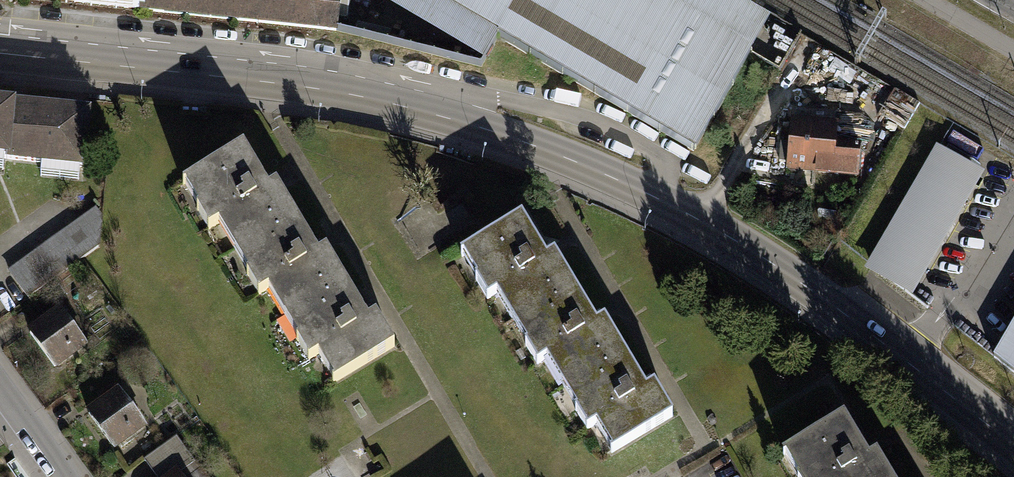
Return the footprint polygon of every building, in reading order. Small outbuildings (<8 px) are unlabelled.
[(137,18),(139,0),(0,0),(0,4),(137,18)] [(137,18),(338,36),(341,0),(139,0),(137,18)] [(484,72),(499,47),(581,95),(696,162),(770,38),(704,0),(360,0),(484,72)] [(891,113),(911,120),(917,103),(896,97),(891,113)] [(20,109),(0,106),(0,164),(14,165),(20,109)] [(94,116),(20,109),(14,165),(88,173),(94,116)] [(842,121),(793,117),(791,143),(782,143),(781,160),(790,160),(789,171),(861,177),(864,144),(841,142),(842,121)] [(242,144),(181,179),(209,229),(217,225),(257,295),(267,289),(307,359),(317,353),(332,379),(395,343),(378,315),(368,321),(355,299),(325,246),(316,251),(304,230),(277,183),(267,188),(255,168),(242,144)] [(986,174),(938,145),(864,269),(913,297),(986,174)] [(526,215),(465,250),(494,300),(501,296),(541,366),(551,360),(591,430),(601,424),(616,450),(679,414),(663,386),(652,392),(648,385),(609,317),(600,322),(598,318),(561,254),(551,259),(548,254),(526,215)] [(57,309),(29,329),(56,368),(84,347),(57,309)] [(991,357),(1013,371),(1013,320),(991,357)] [(113,389),(85,409),(112,447),(140,427),(113,389)] [(782,453),(796,476),(889,476),(878,457),(869,463),(855,438),(843,419),(782,453)] [(177,438),(146,461),(158,476),(205,476),(177,438)]
